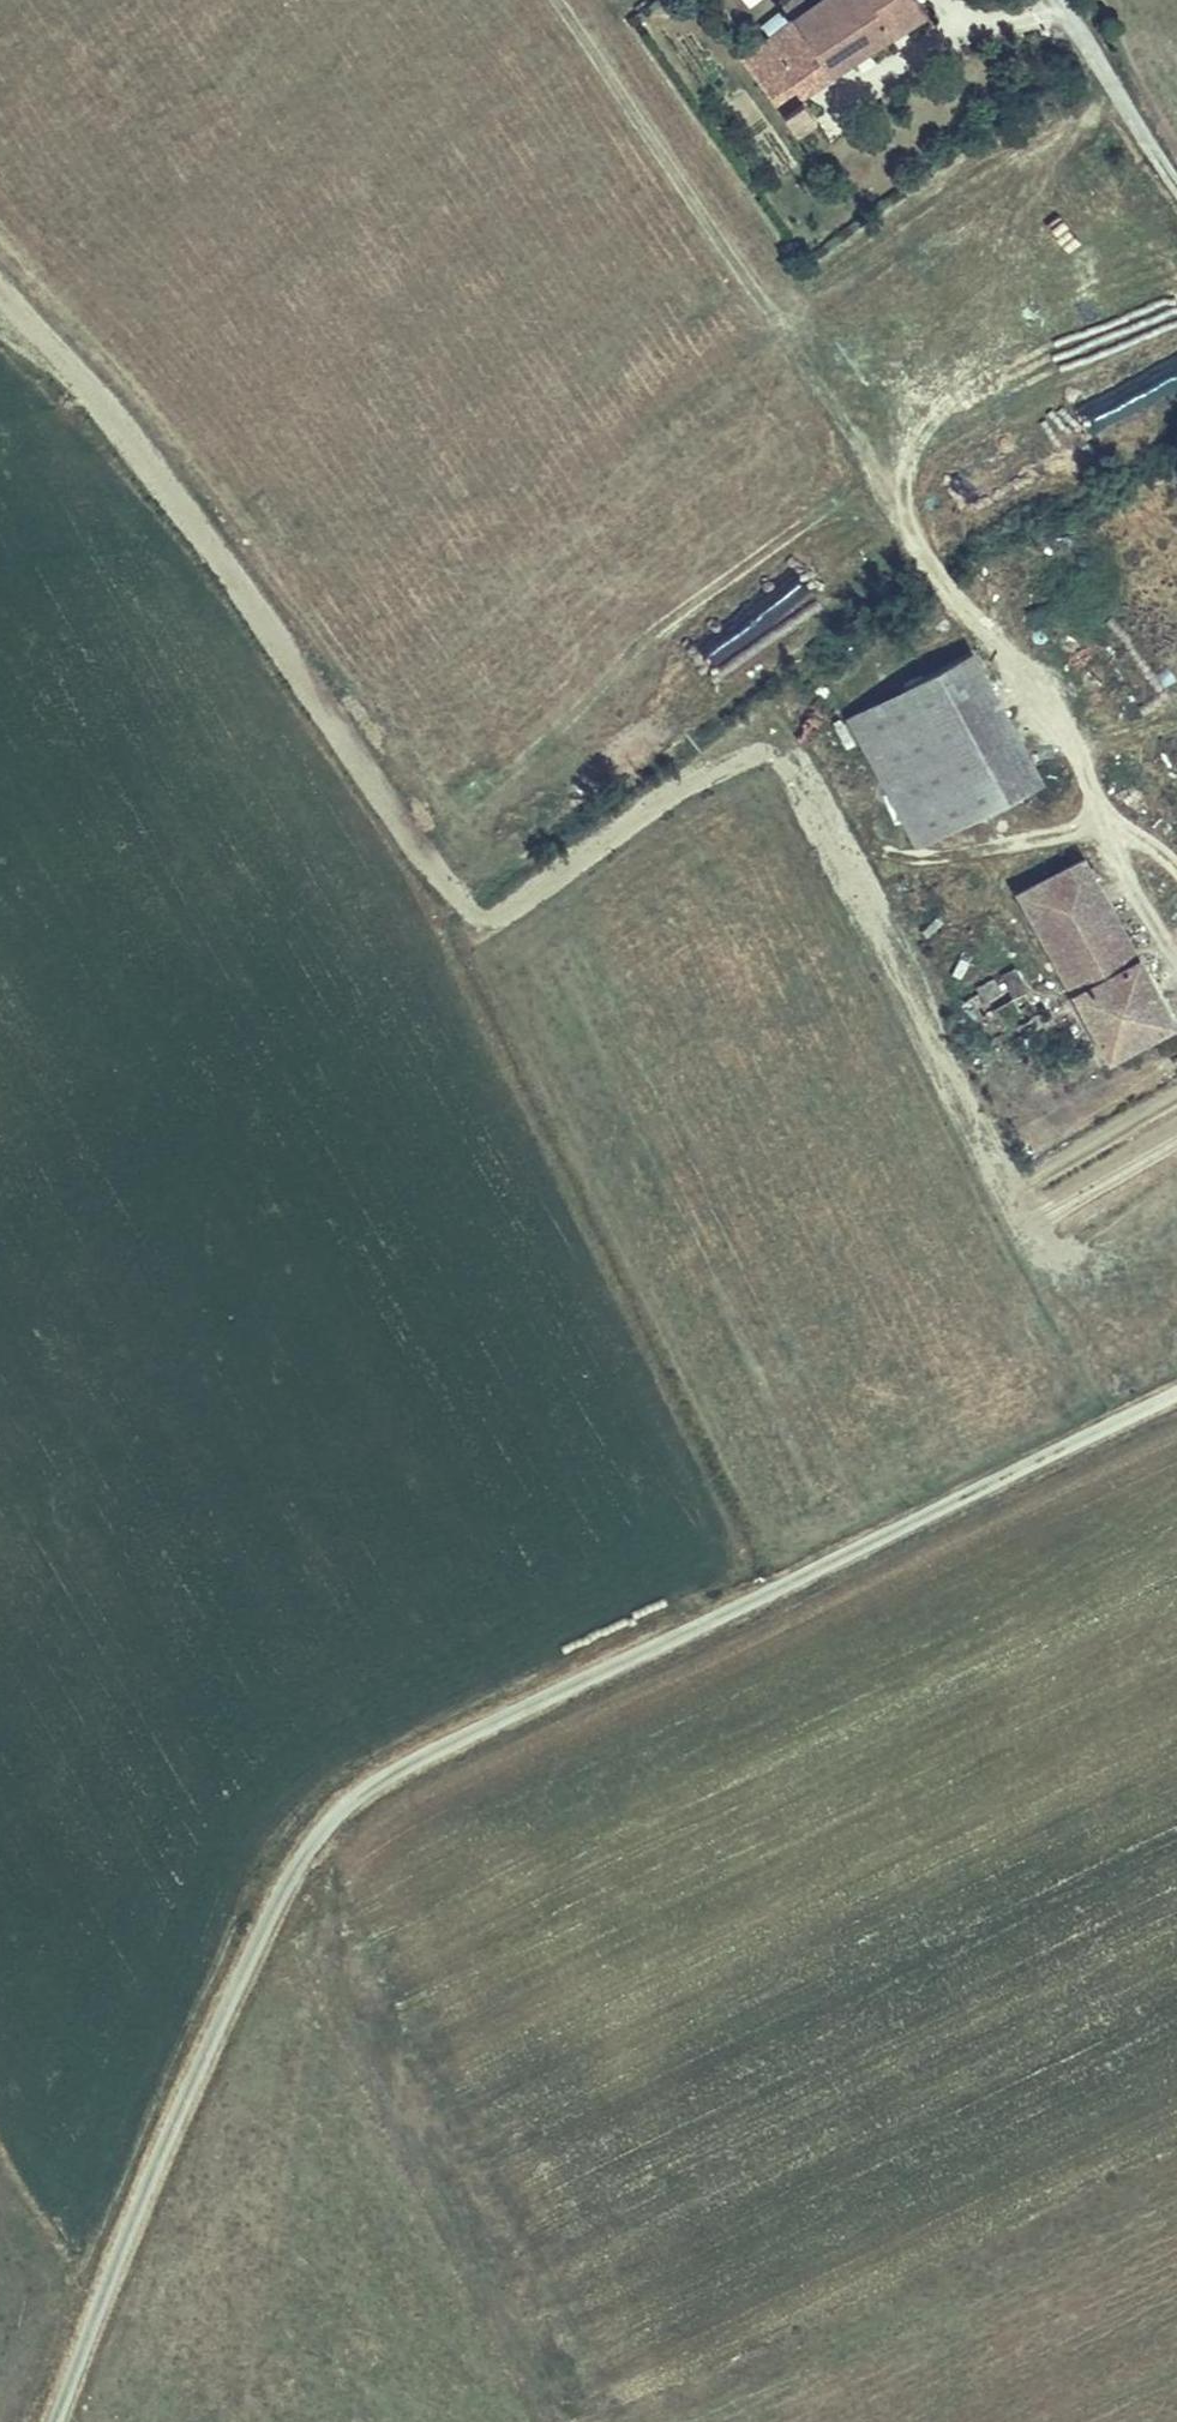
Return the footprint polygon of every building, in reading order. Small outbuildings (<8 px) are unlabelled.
[(923,18),(910,0),(830,0),(740,62),(792,139),(819,120),(805,100),(923,18)] [(1155,376),(1091,404),(1099,423),(1163,395),(1155,376)] [(956,653),(832,723),(903,850),(1025,782),(956,653)] [(1069,857),(1008,889),(1099,1056),(1160,1023),(1069,857)] [(1017,971),(980,983),(996,1029),(1032,1017),(1017,971)]
